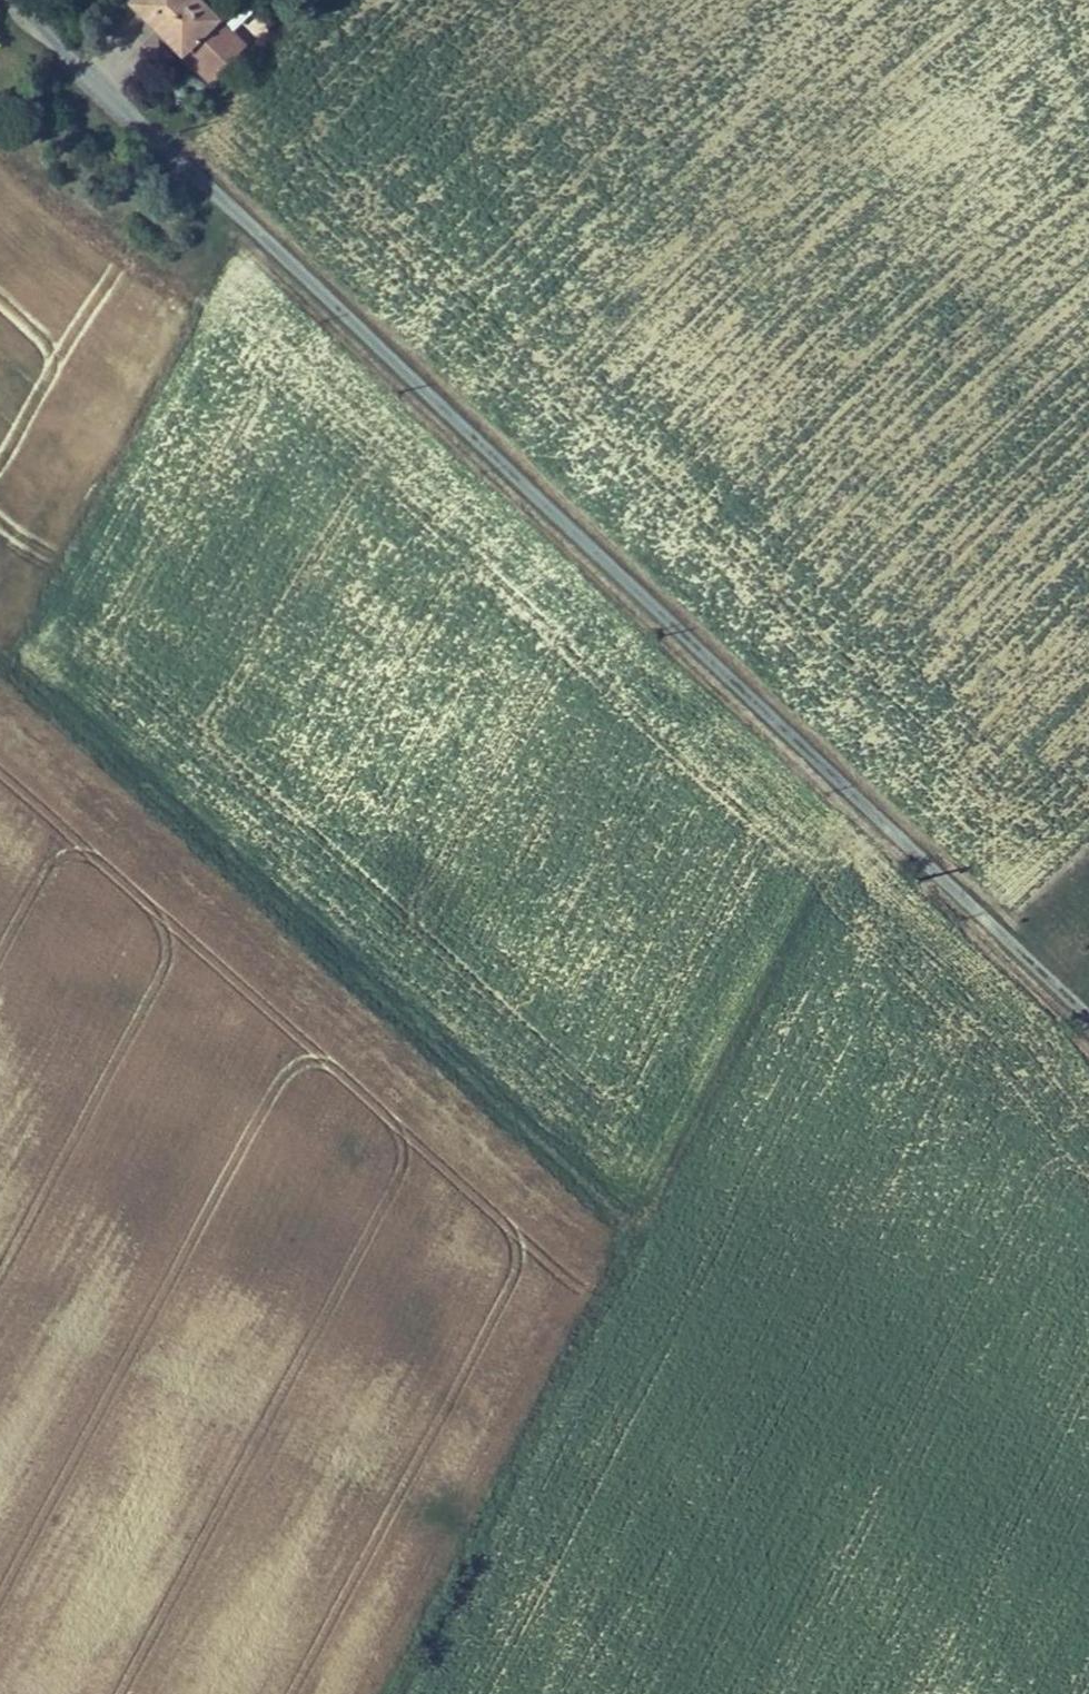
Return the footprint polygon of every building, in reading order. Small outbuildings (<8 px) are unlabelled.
[(185,51),(218,18),(200,0),(135,0),(185,51)]
